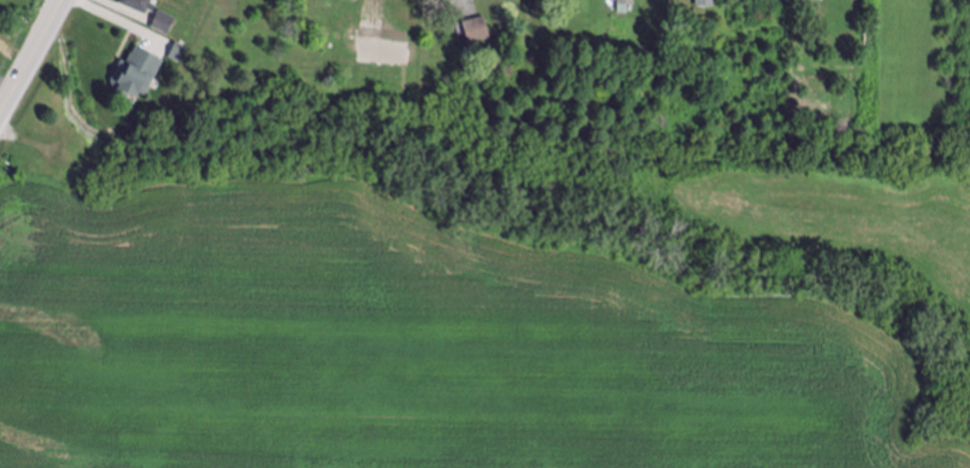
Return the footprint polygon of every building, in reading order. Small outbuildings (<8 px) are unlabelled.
[(120,5),(122,0),(155,0),(152,5),(157,8),(154,15),(149,13),(147,17),(120,5)] [(618,12),(626,12),(625,5),(635,5),(635,0),(618,0),(618,12)] [(697,9),(697,0),(718,0),(718,10),(697,9)] [(170,37),(152,29),(159,12),(177,20),(170,37)] [(469,47),(464,23),(486,18),(492,41),(469,47)] [(186,50),(179,64),(169,59),(176,45),(186,50)] [(145,98),(139,95),(137,98),(129,95),(128,98),(122,100),(119,98),(118,94),(118,90),(113,87),(113,80),(122,61),(127,63),(132,54),(134,54),(137,47),(163,60),(145,98)] [(356,68),(341,67),(342,57),(357,58),(356,68)]
